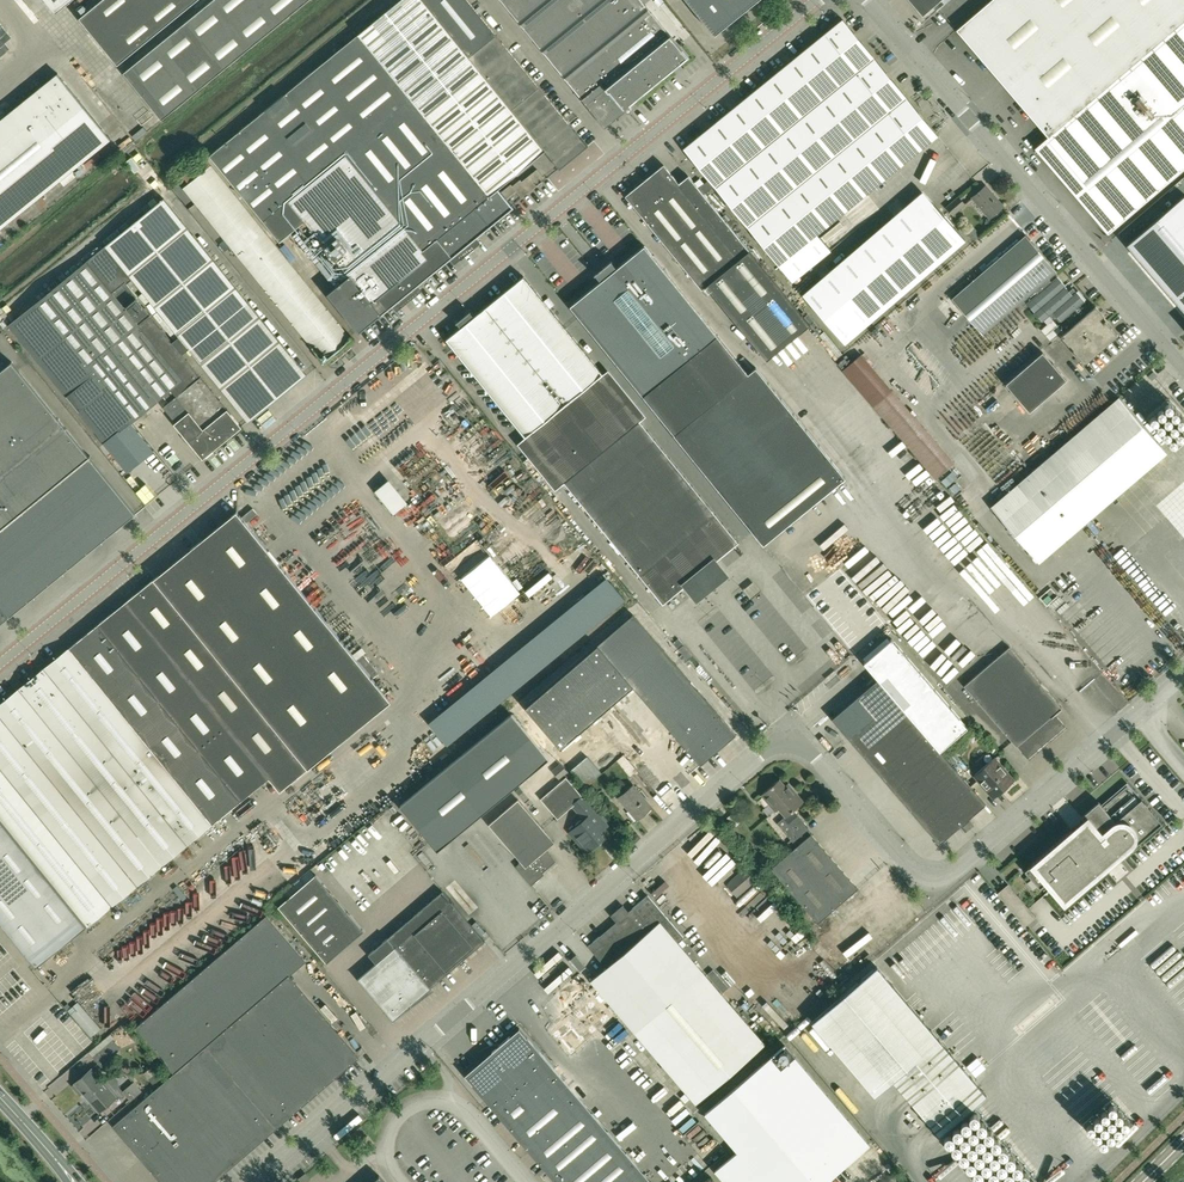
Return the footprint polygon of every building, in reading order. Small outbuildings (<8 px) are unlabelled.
[(71,0),(45,0),(55,13),(71,0)] [(117,64),(196,0),(100,0),(79,17),(117,64)] [(123,72),(162,119),(307,0),(211,0),(123,72)] [(587,145),(468,0),(422,0),(560,168),(587,145)] [(687,56),(642,0),(501,0),(603,125),(687,56)] [(715,33),(756,0),(688,0),(715,33)] [(942,0),(909,0),(923,16),(942,0)] [(1183,167),(1183,0),(990,0),(956,29),(1048,136),(1035,147),(1108,233),(1183,167)] [(843,19),(684,148),(709,179),(704,183),(708,188),(713,184),(793,282),(831,251),(817,234),(938,136),(843,19)] [(314,232),(348,274),(326,292),(357,329),(356,330),(358,332),(395,302),(397,304),(395,306),(396,307),(418,288),(418,287),(413,291),(411,288),(451,256),(453,259),(476,241),(474,238),(512,206),(497,188),(489,195),(358,34),(209,155),(263,221),(280,242),(299,227),(308,237),(314,232)] [(113,138),(59,72),(0,120),(0,229),(113,138)] [(324,360),(351,338),(207,161),(199,168),(202,172),(183,188),(311,346),(312,346),(324,360)] [(663,164),(625,195),(643,217),(701,289),(706,285),(766,359),(810,324),(703,192),(708,188),(704,183),(699,188),(688,174),(678,182),(663,164)] [(538,181),(545,175),(539,168),(532,174),(538,181)] [(989,218),(1003,206),(986,185),(972,198),(989,218)] [(168,191),(108,236),(243,415),(303,370),(168,191)] [(1127,245),(1183,311),(1183,195),(1127,245)] [(953,216),(966,204),(959,196),(945,207),(953,216)] [(912,201),(803,294),(845,343),(965,240),(933,203),(922,213),(912,201)] [(974,228),(968,232),(974,239),(979,234),(974,228)] [(1075,309),(1078,305),(1085,300),(1076,291),(1072,294),(1054,273),(1056,271),(1025,235),(952,298),(983,334),(1024,298),(1043,320),(1053,311),(1061,320),(1075,309)] [(844,478),(755,367),(747,373),(653,256),(644,245),(616,267),(611,261),(611,260),(611,259),(593,273),(594,274),(595,274),(600,280),(569,305),(762,544),(844,478)] [(203,458),(241,426),(181,353),(99,253),(86,263),(87,264),(10,327),(111,451),(125,440),(134,450),(147,440),(131,422),(163,396),(168,402),(163,406),(176,422),(174,423),(203,458)] [(460,327),(446,338),(663,603),(690,580),(698,589),(717,574),(709,565),(738,542),(716,514),(639,420),(603,373),(536,291),(523,275),(474,316),(470,311),(471,311),(470,310),(456,321),(456,322),(457,322),(460,327)] [(1078,305),(1075,309),(1082,317),(1060,336),(1084,364),(1117,335),(1105,321),(1103,323),(1100,319),(1104,315),(1095,305),(1086,314),(1078,305)] [(949,462),(954,458),(863,346),(842,363),(896,429),(911,417),(929,439),(920,446),(930,459),(939,451),(949,462)] [(1029,411),(1066,379),(1042,351),(1005,383),(1029,411)] [(135,513),(12,362),(0,371),(0,623),(9,616),(135,513)] [(1038,561),(1166,452),(1119,397),(992,506),(1038,561)] [(153,493),(175,484),(168,468),(147,477),(153,493)] [(374,483),(393,506),(407,494),(388,472),(374,483)] [(241,799),(268,777),(279,791),(389,700),(237,512),(127,601),(99,624),(0,704),(0,920),(37,965),(241,799)] [(753,577),(744,587),(752,595),(761,585),(753,577)] [(676,610),(693,597),(684,586),(667,599),(676,610)] [(1098,641),(1121,619),(1115,613),(1091,634),(1098,641)] [(597,644),(633,686),(700,765),(735,734),(632,614),(597,644)] [(346,632),(351,643),(362,638),(357,627),(346,632)] [(890,639),(864,662),(878,679),(940,751),(967,727),(890,639)] [(597,644),(524,707),(552,740),(560,749),(603,711),(624,694),(633,686),(597,644)] [(928,645),(919,650),(922,656),(931,651),(928,645)] [(1028,758),(1066,726),(1055,713),(1062,707),(1009,646),(964,685),(1016,746),(1017,746),(1028,758)] [(911,810),(939,843),(986,804),(940,751),(878,679),(832,718),(911,810)] [(401,805),(438,850),(550,758),(512,713),(401,805)] [(587,757),(571,771),(585,787),(601,773),(587,757)] [(975,775),(993,796),(994,797),(1014,780),(995,758),(975,775)] [(540,798),(557,818),(572,805),(584,819),(569,832),(586,852),(603,837),(599,832),(607,825),(566,777),(540,798)] [(785,833),(796,846),(802,841),(796,834),(806,825),(793,810),(804,800),(789,782),(785,785),(779,779),(761,794),(775,811),(778,808),(785,816),(782,818),(790,828),(785,833)] [(636,819),(650,807),(632,785),(617,797),(636,819)] [(1119,860),(1138,843),(1162,822),(1141,798),(1140,799),(1128,787),(1104,808),(1101,805),(1099,802),(1081,817),(1087,823),(1084,826),(1079,821),(1074,826),(1078,830),(1074,833),(1071,829),(1025,870),(1040,888),(1048,880),(1056,889),(1054,890),(1066,905),(1107,870),(1103,866),(1107,863),(1110,867),(1115,863),(1112,859),(1115,856),(1119,860)] [(554,842),(518,799),(488,824),(520,862),(515,866),(531,885),(539,877),(538,875),(555,861),(545,849),(554,842)] [(386,833),(391,829),(376,813),(371,817),(386,833)] [(376,860),(386,852),(372,834),(373,833),(386,850),(391,846),(370,821),(365,825),(359,830),(362,834),(355,838),(354,837),(348,841),(367,865),(375,859),(376,860)] [(967,831),(974,825),(970,821),(963,826),(967,831)] [(811,833),(802,841),(796,846),(770,868),(817,922),(857,888),(811,833)] [(213,864),(223,859),(219,852),(210,858),(213,864)] [(317,866),(323,875),(343,864),(337,854),(317,866)] [(205,865),(187,878),(192,886),(211,873),(205,865)] [(736,895),(757,877),(747,865),(726,883),(736,895)] [(326,961),(363,929),(315,874),(278,905),(326,961)] [(186,916),(213,901),(206,889),(133,933),(143,951),(164,938),(164,937),(189,922),(186,916)] [(1003,889),(997,893),(1016,915),(1027,906),(1019,896),(1013,901),(1003,889)] [(377,962),(358,978),(393,1019),(484,941),(479,935),(485,931),(476,920),(470,925),(449,900),(442,891),(369,953),(377,962)] [(695,1103),(765,1044),(764,1043),(677,942),(683,936),(648,894),(628,911),(623,905),(611,915),(616,921),(588,946),(606,967),(590,980),(599,990),(618,1013),(695,1103)] [(359,1057),(289,975),(306,961),(266,915),(136,1027),(175,1072),(113,1125),(142,1159),(146,1155),(169,1181),(205,1181),(290,1109),(293,1113),(359,1057)] [(190,969),(203,962),(197,952),(184,958),(190,969)] [(939,1133),(985,1094),(876,966),(812,1021),(875,1094),(893,1079),(939,1133)] [(550,992),(575,974),(569,967),(545,985),(550,992)] [(157,993),(169,992),(167,976),(156,977),(157,993)] [(85,1025),(100,1016),(81,986),(66,996),(85,1025)] [(599,990),(552,1030),(572,1053),(577,1048),(578,1050),(558,1073),(562,1077),(588,1047),(584,1043),(618,1013),(599,990)] [(71,1012),(63,1016),(67,1024),(75,1019),(71,1012)] [(652,1181),(562,1077),(558,1073),(519,1027),(464,1074),(556,1181),(651,1181),(652,1181)] [(35,1028),(33,1039),(42,1041),(45,1030),(35,1028)] [(870,1144),(785,1045),(705,1112),(738,1151),(716,1170),(726,1181),(825,1181),(870,1144)] [(20,1047),(13,1054),(17,1059),(25,1052),(20,1047)] [(105,1047),(93,1057),(102,1067),(113,1057),(105,1047)] [(357,1051),(361,1056),(366,1052),(361,1047),(357,1051)] [(615,1052),(623,1063),(630,1058),(622,1047),(615,1052)] [(636,1064),(630,1070),(639,1079),(645,1074),(636,1064)] [(104,1082),(92,1068),(72,1085),(80,1095),(83,1092),(87,1097),(104,1082)] [(107,1079),(104,1082),(87,1097),(100,1112),(119,1095),(121,1098),(125,1095),(123,1091),(121,1089),(118,1091),(107,1079)] [(142,1091),(134,1082),(123,1091),(125,1095),(131,1101),(142,1091)] [(659,1086),(650,1090),(656,1103),(665,1099),(659,1086)] [(668,1111),(675,1118),(688,1106),(681,1099),(668,1111)] [(714,1140),(698,1124),(700,1121),(694,1115),(680,1128),(703,1151),(714,1140)]
